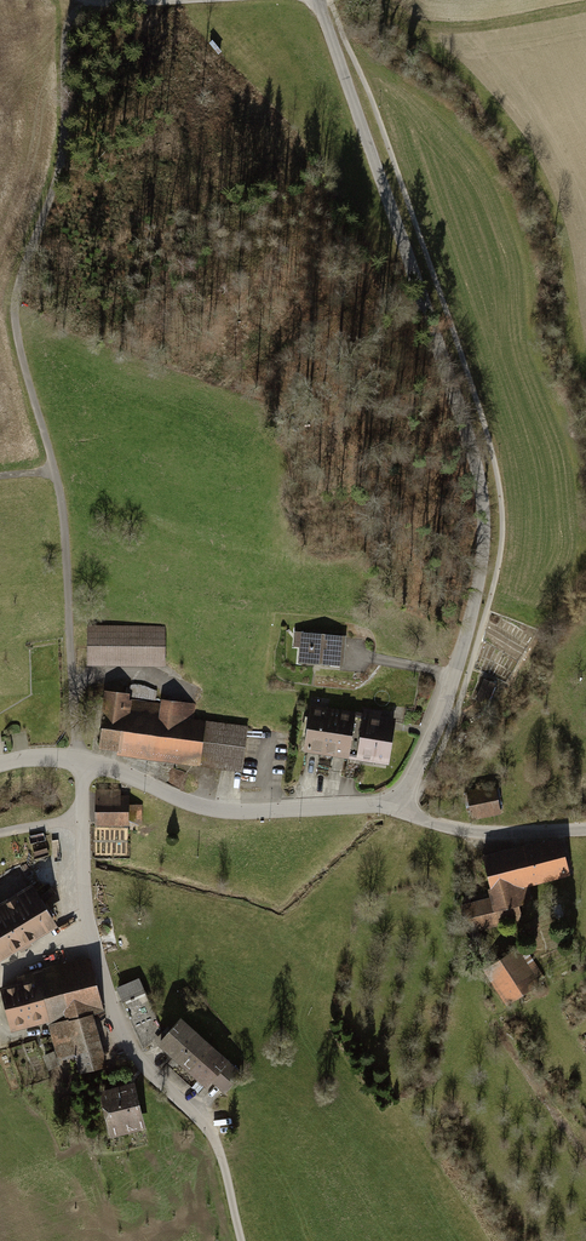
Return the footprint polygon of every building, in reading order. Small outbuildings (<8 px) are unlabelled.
[(86,626),(85,665),(161,667),(162,628),(86,626)] [(344,637),(288,632),(287,648),(296,649),(295,665),(341,669),(344,637)] [(494,685),(483,681),(475,700),(486,704),(494,685)] [(103,692),(94,751),(241,771),(247,725),(193,718),(194,706),(161,701),(160,704),(130,700),(131,696),(103,692)] [(299,751),(346,758),(353,714),(306,706),(299,751)] [(361,715),(353,714),(346,758),(386,765),(394,715),(362,710),(361,715)] [(465,794),(470,820),(500,814),(496,788),(465,794)] [(129,797),(96,796),(96,826),(128,827),(129,817),(142,817),(143,804),(129,804),(129,797)] [(571,878),(561,837),(479,856),(489,898),(459,905),(465,933),(520,921),(517,907),(530,904),(527,888),(571,878)] [(31,885),(0,904),(0,962),(57,927),(31,885)] [(559,905),(551,906),(554,918),(562,917),(559,905)] [(514,950),(481,974),(507,1007),(539,983),(514,950)] [(0,989),(0,1007),(8,1037),(47,1027),(62,1081),(104,1070),(89,1015),(103,1011),(88,956),(14,976),(16,985),(0,989)] [(114,988),(119,1001),(143,993),(138,979),(114,988)] [(158,1038),(151,1007),(137,1010),(135,1000),(130,1001),(140,1042),(158,1038)] [(176,1020),(151,1048),(201,1091),(226,1063),(176,1020)] [(139,1132),(128,1085),(94,1093),(105,1140),(139,1132)]
